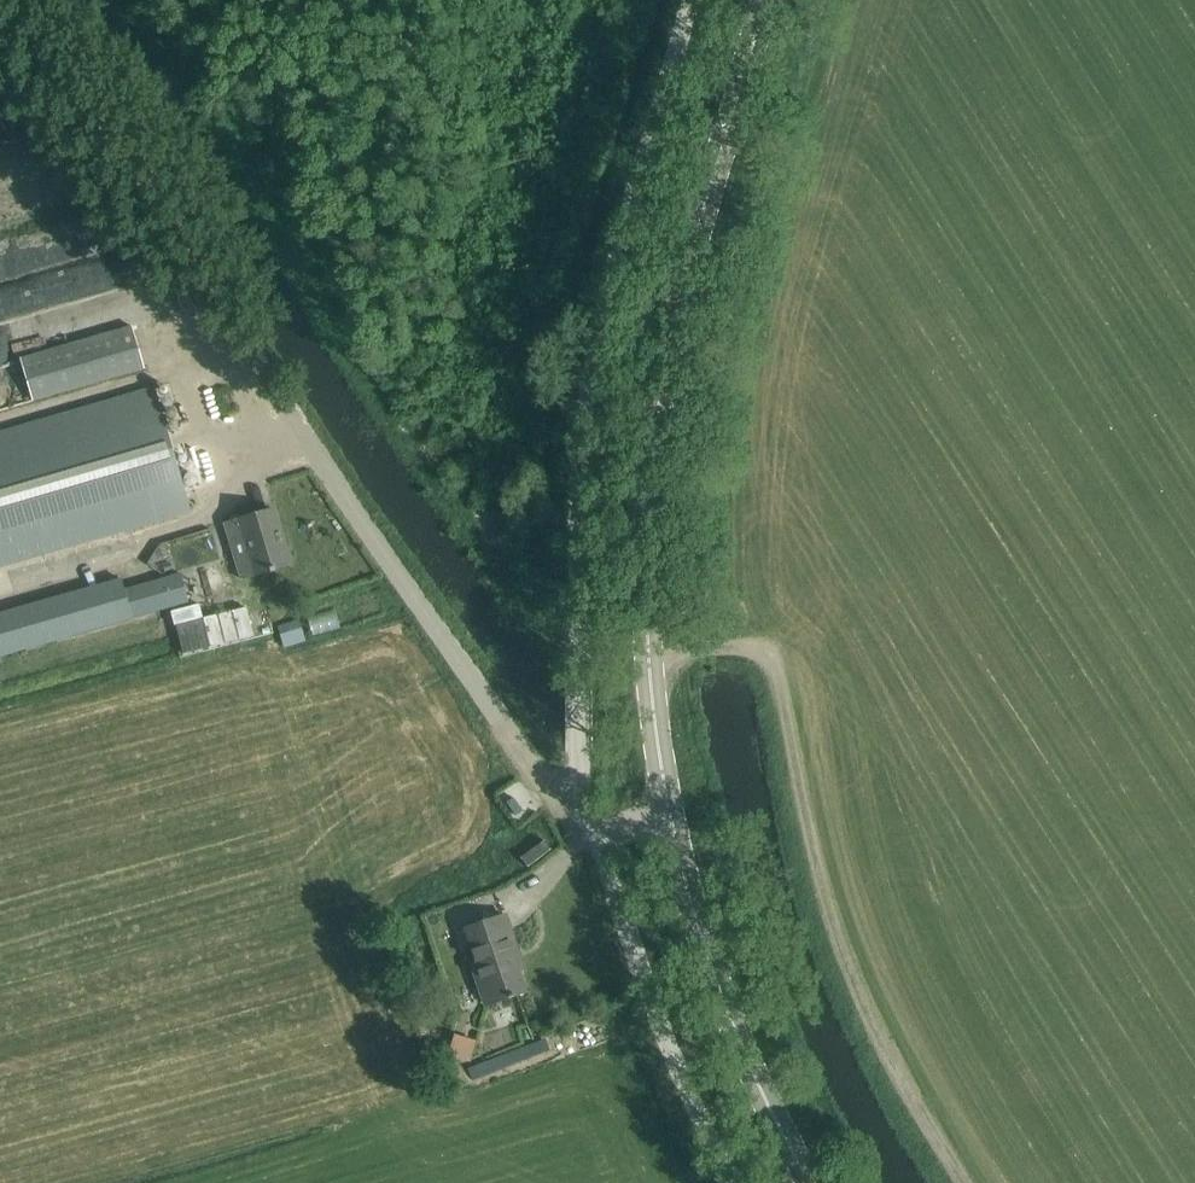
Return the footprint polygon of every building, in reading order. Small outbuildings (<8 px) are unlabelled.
[(156,389),(0,434),(0,565),(191,509),(156,389)] [(290,564),(274,510),(225,524),(241,578),(270,570),(271,572),(276,571),(275,568),(290,564)] [(132,614),(121,575),(0,609),(0,652),(132,614)] [(305,641),(299,621),(278,627),(284,647),(305,641)] [(526,992),(512,954),(518,951),(506,915),(467,929),(479,963),(473,965),(487,1005),(526,992)]
